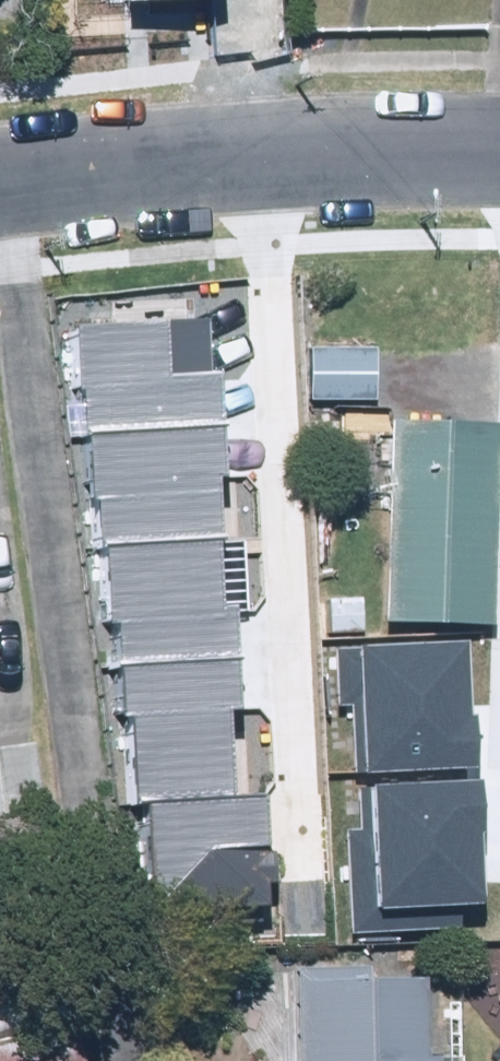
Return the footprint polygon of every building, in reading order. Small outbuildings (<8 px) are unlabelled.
[(91,385),(93,429),(230,424),(229,369),(215,369),(213,313),(80,318),(82,385),(91,385)] [(102,498),(105,550),(225,544),(222,492),(232,492),(230,424),(93,429),(96,499),(102,498)] [(487,634),(498,430),(376,427),(375,443),(314,441),(312,505),(377,507),(373,630),(487,634)] [(121,623),(122,664),(241,658),(238,607),(224,608),(225,544),(105,550),(112,621),(121,623)] [(353,706),(357,772),(484,765),(481,715),(473,718),(469,643),(333,651),(337,707),(353,706)] [(139,714),(142,798),(237,794),(234,713),(245,712),(241,658),(122,664),(123,715),(139,714)] [(0,745),(0,842),(37,840),(30,743),(0,745)] [(348,826),(349,944),(412,943),(409,934),(466,934),(466,911),(488,911),(488,784),(361,784),(362,826),(348,826)] [(151,807),(158,912),(274,905),(267,799),(151,807)] [(416,981),(297,984),(299,1060),(418,1060),(416,981)] [(73,1032),(0,1046),(0,1060),(79,1060),(73,1032)]
